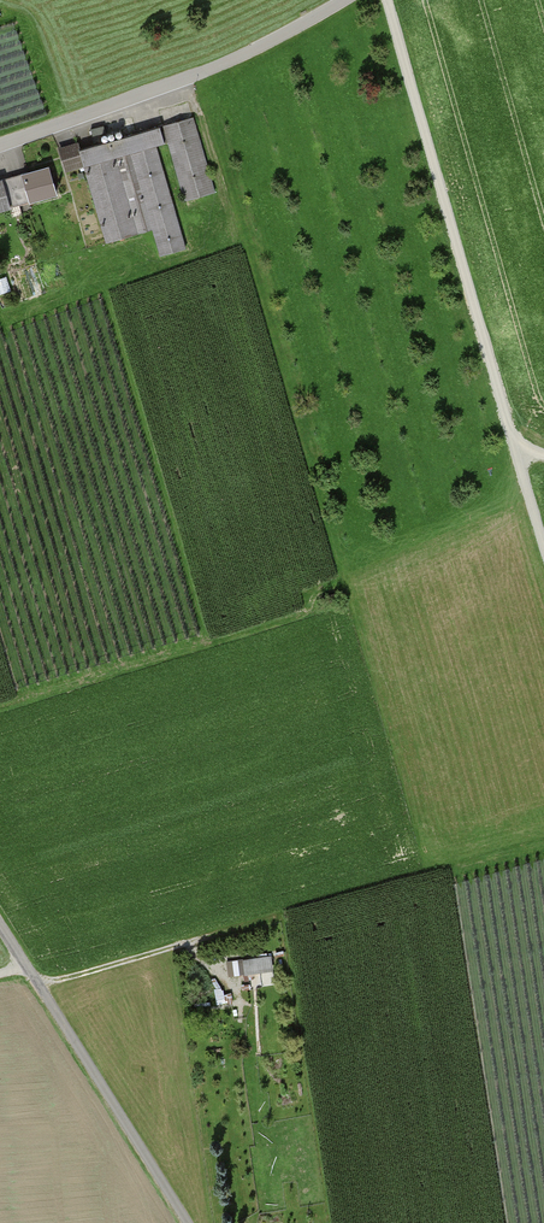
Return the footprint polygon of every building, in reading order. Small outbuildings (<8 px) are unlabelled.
[(82,145),(60,151),(66,173),(87,166),(110,243),(157,230),(165,257),(190,250),(160,148),(170,144),(188,205),(220,196),(197,120),(84,153),(82,145)] [(0,183),(0,212),(63,193),(55,166),(0,183)] [(273,954),(245,956),(247,972),(275,970),(273,954)] [(229,958),(230,974),(241,973),(240,957),(229,958)] [(263,981),(276,980),(275,970),(262,971),(263,981)]
